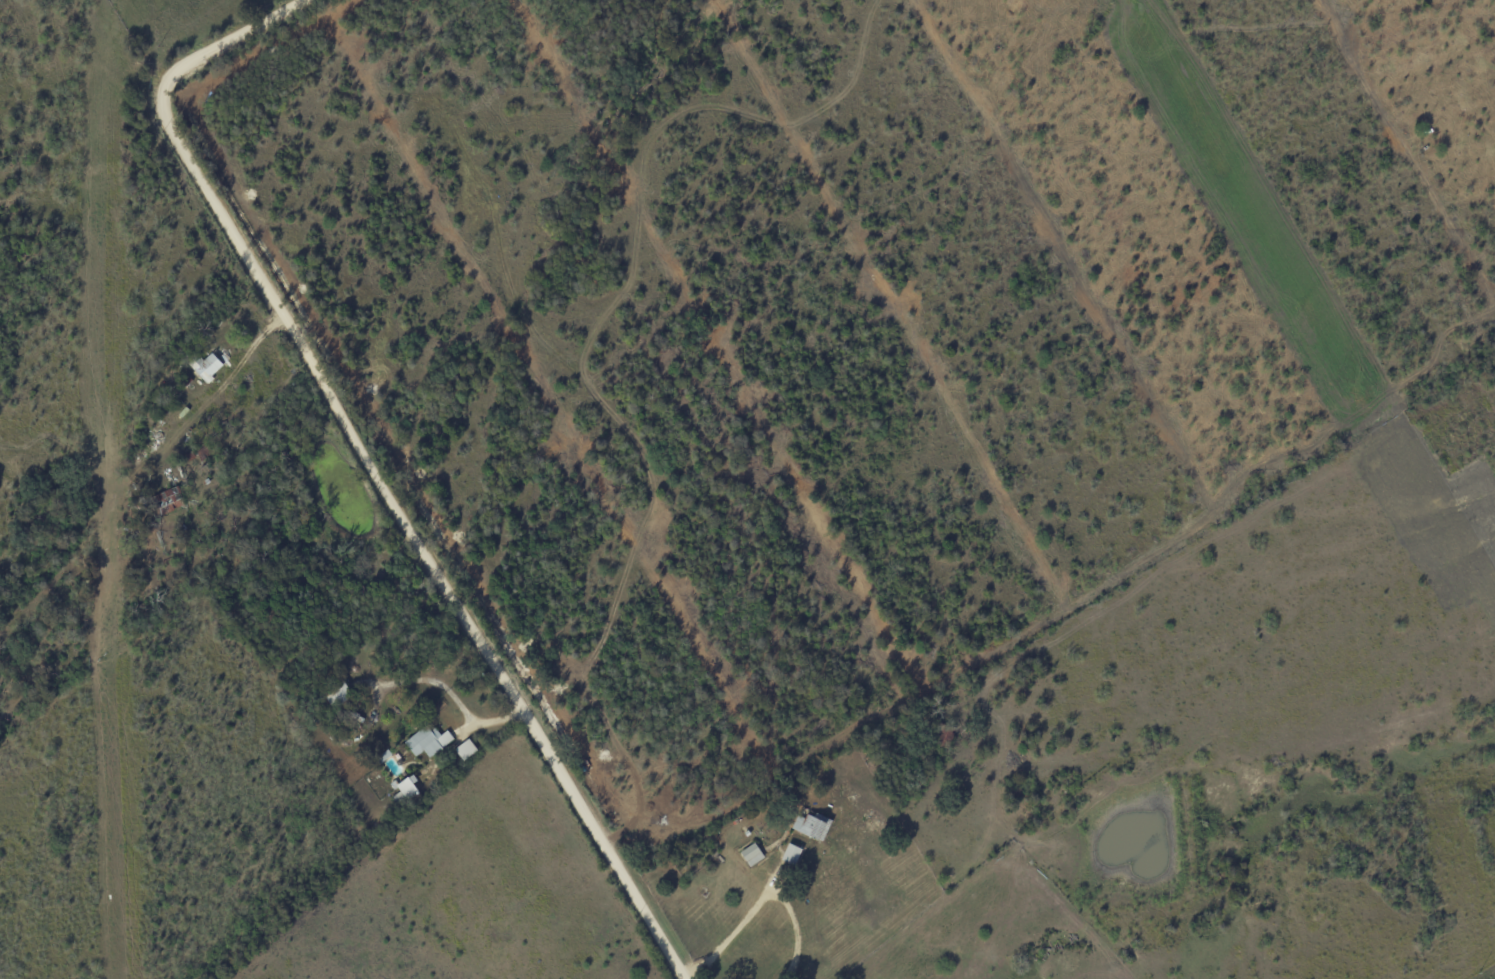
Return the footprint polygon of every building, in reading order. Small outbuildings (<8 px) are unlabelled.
[(202,360),(196,354),(186,362),(205,385),(214,378),(211,374),(222,365),(211,352),(202,360)] [(428,758),(448,741),(436,726),(429,731),(424,725),(402,742),(414,757),(422,750),(428,758)] [(795,815),(790,830),(822,841),(830,821),(806,812),(804,818),(795,815)] [(738,852),(747,867),(763,858),(754,843),(738,852)] [(799,848),(786,843),(780,861),(794,865),(799,848)]
